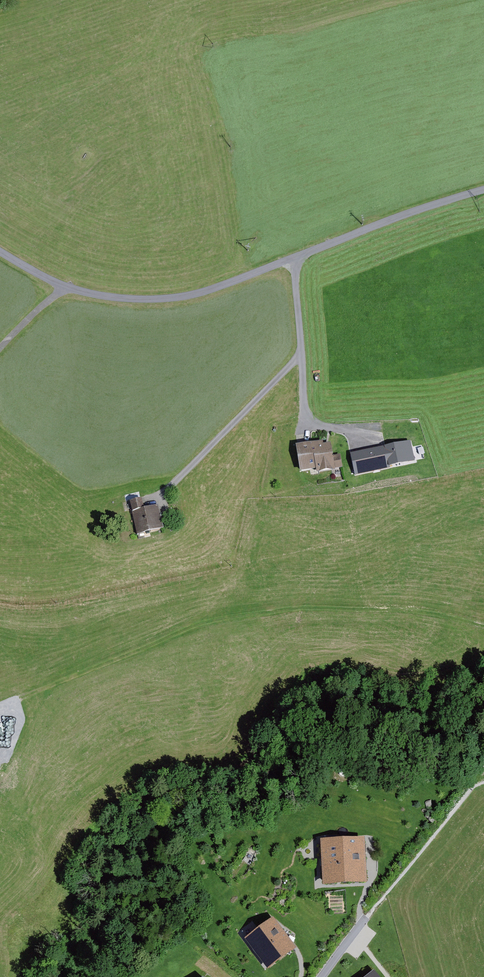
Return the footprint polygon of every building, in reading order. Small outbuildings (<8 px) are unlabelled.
[(410,442),(351,455),(355,476),(415,463),(410,442)] [(323,443),(295,448),(300,474),(316,471),(317,475),(335,471),(335,470),(342,469),(340,455),(333,457),(331,445),(324,446),(323,443)] [(142,500),(129,503),(137,537),(163,531),(158,508),(144,511),(142,500)] [(361,851),(321,853),(324,894),(364,892),(361,851)] [(298,945),(274,913),(243,936),(266,968),(298,945)]
